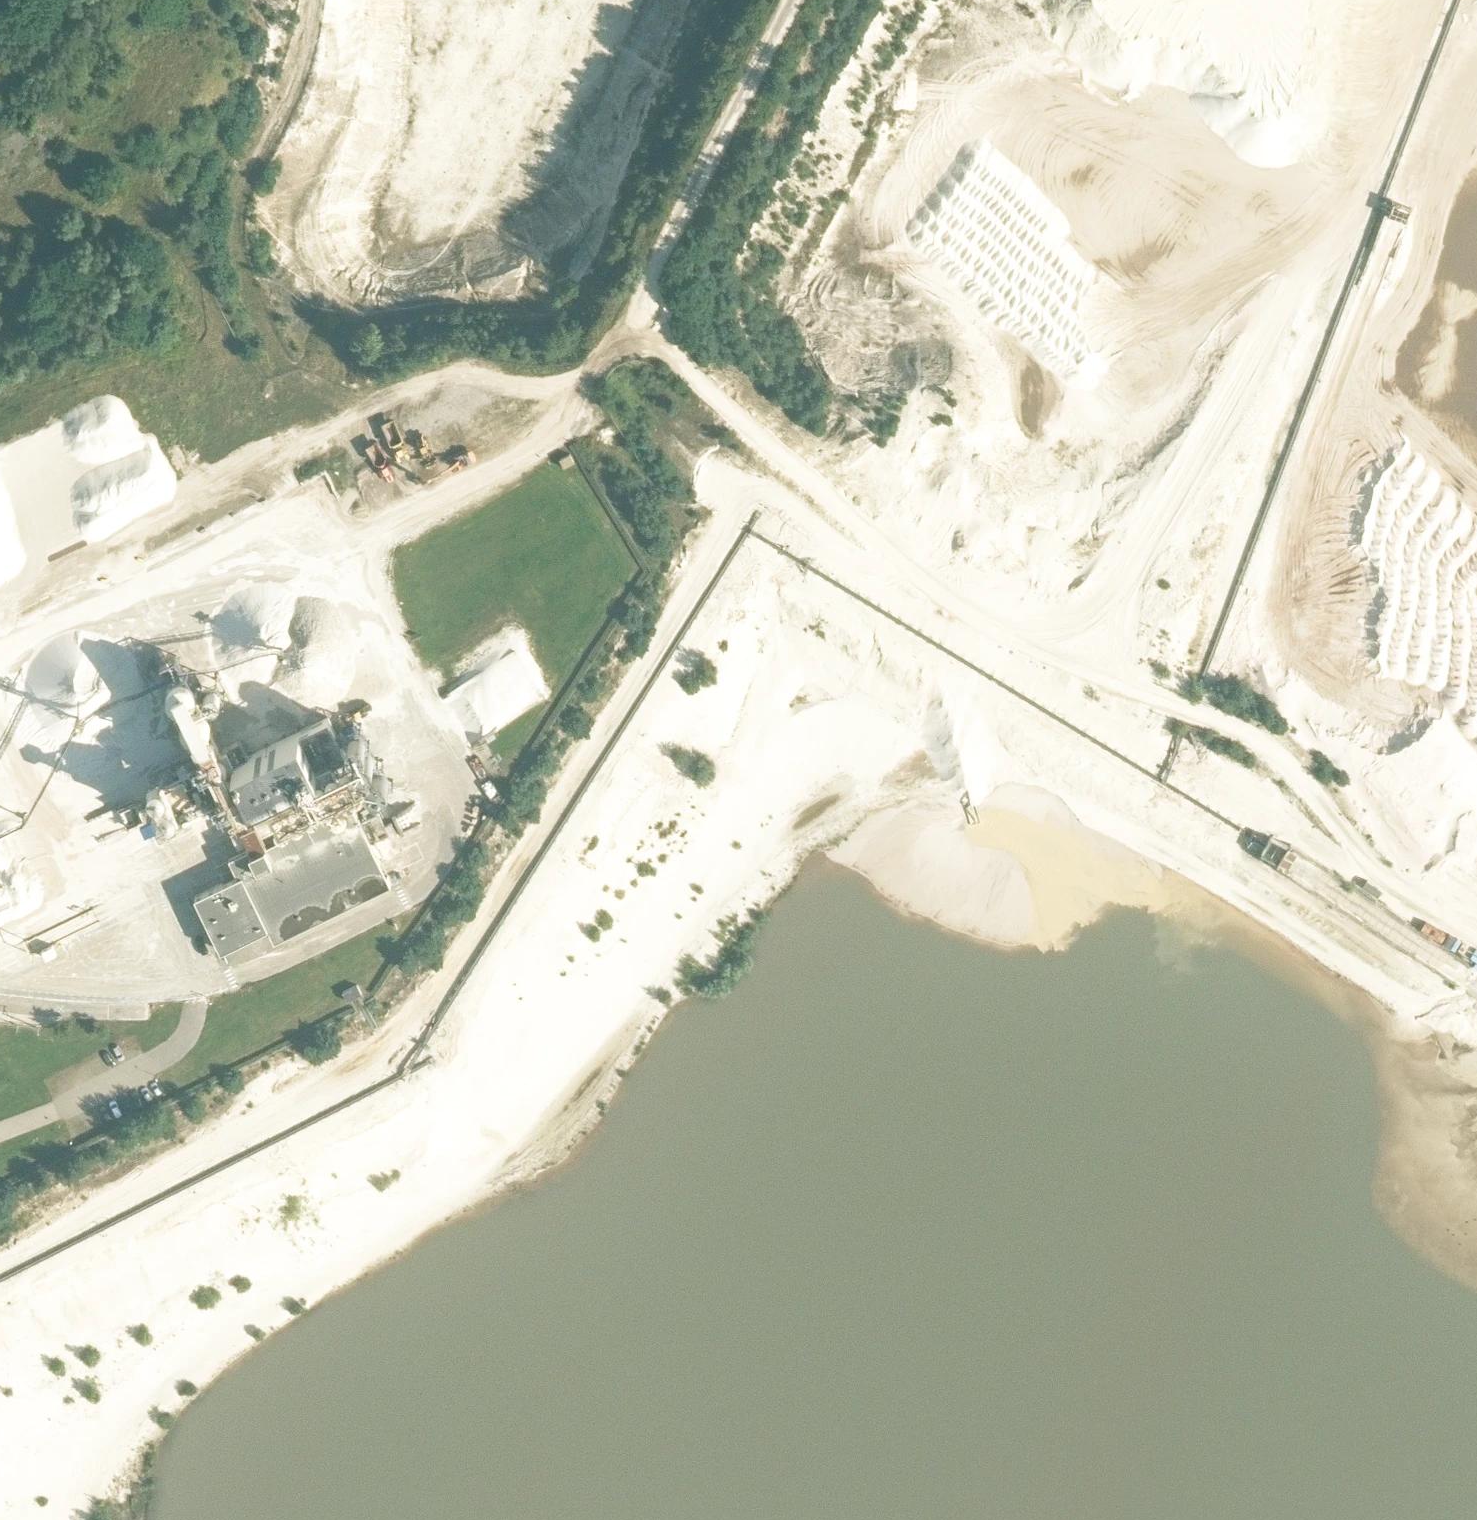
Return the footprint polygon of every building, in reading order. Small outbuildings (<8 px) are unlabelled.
[(221,749),(207,756),(233,809),(346,754),(328,717),(229,765),(221,749)] [(391,884),(351,803),(270,842),(255,850),(251,852),(249,848),(230,857),(239,875),(196,896),(221,950),(269,927),(275,939),(391,884)] [(255,850),(270,842),(259,820),(244,828),(255,850)] [(1263,852),(1290,868),(1300,851),(1274,835),(1263,852)] [(348,1001),(363,994),(358,985),(343,992),(348,1001)]
